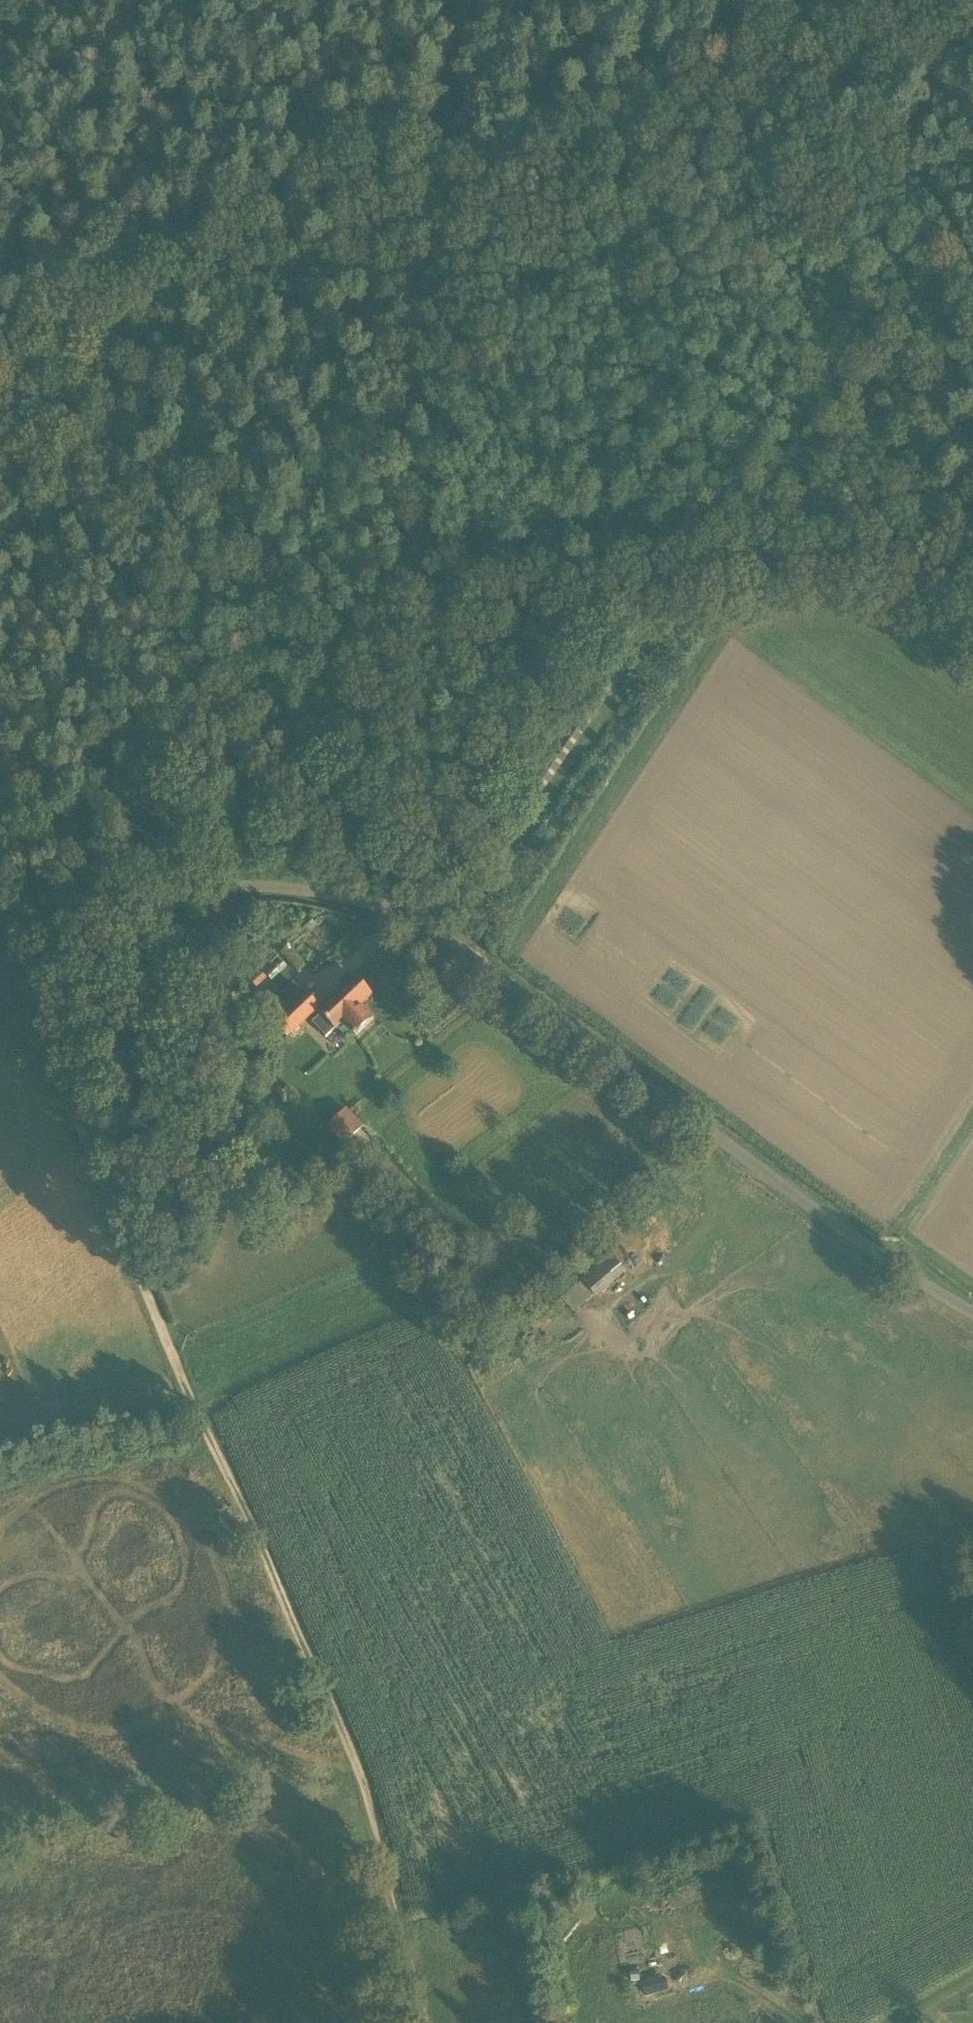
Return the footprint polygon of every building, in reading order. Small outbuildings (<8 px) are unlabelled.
[(354,1037),(359,1032),(374,1018),(361,1005),(372,995),(357,979),(320,1015),(334,1030),(336,1031),(342,1024),(354,1037)] [(287,1040),(321,1009),(307,994),(306,996),(302,991),(285,1007),(277,998),(262,1013),(287,1040)] [(345,1144),(365,1125),(349,1108),(329,1126),(345,1144)] [(570,1312),(622,1270),(611,1256),(559,1298),(570,1312)]
